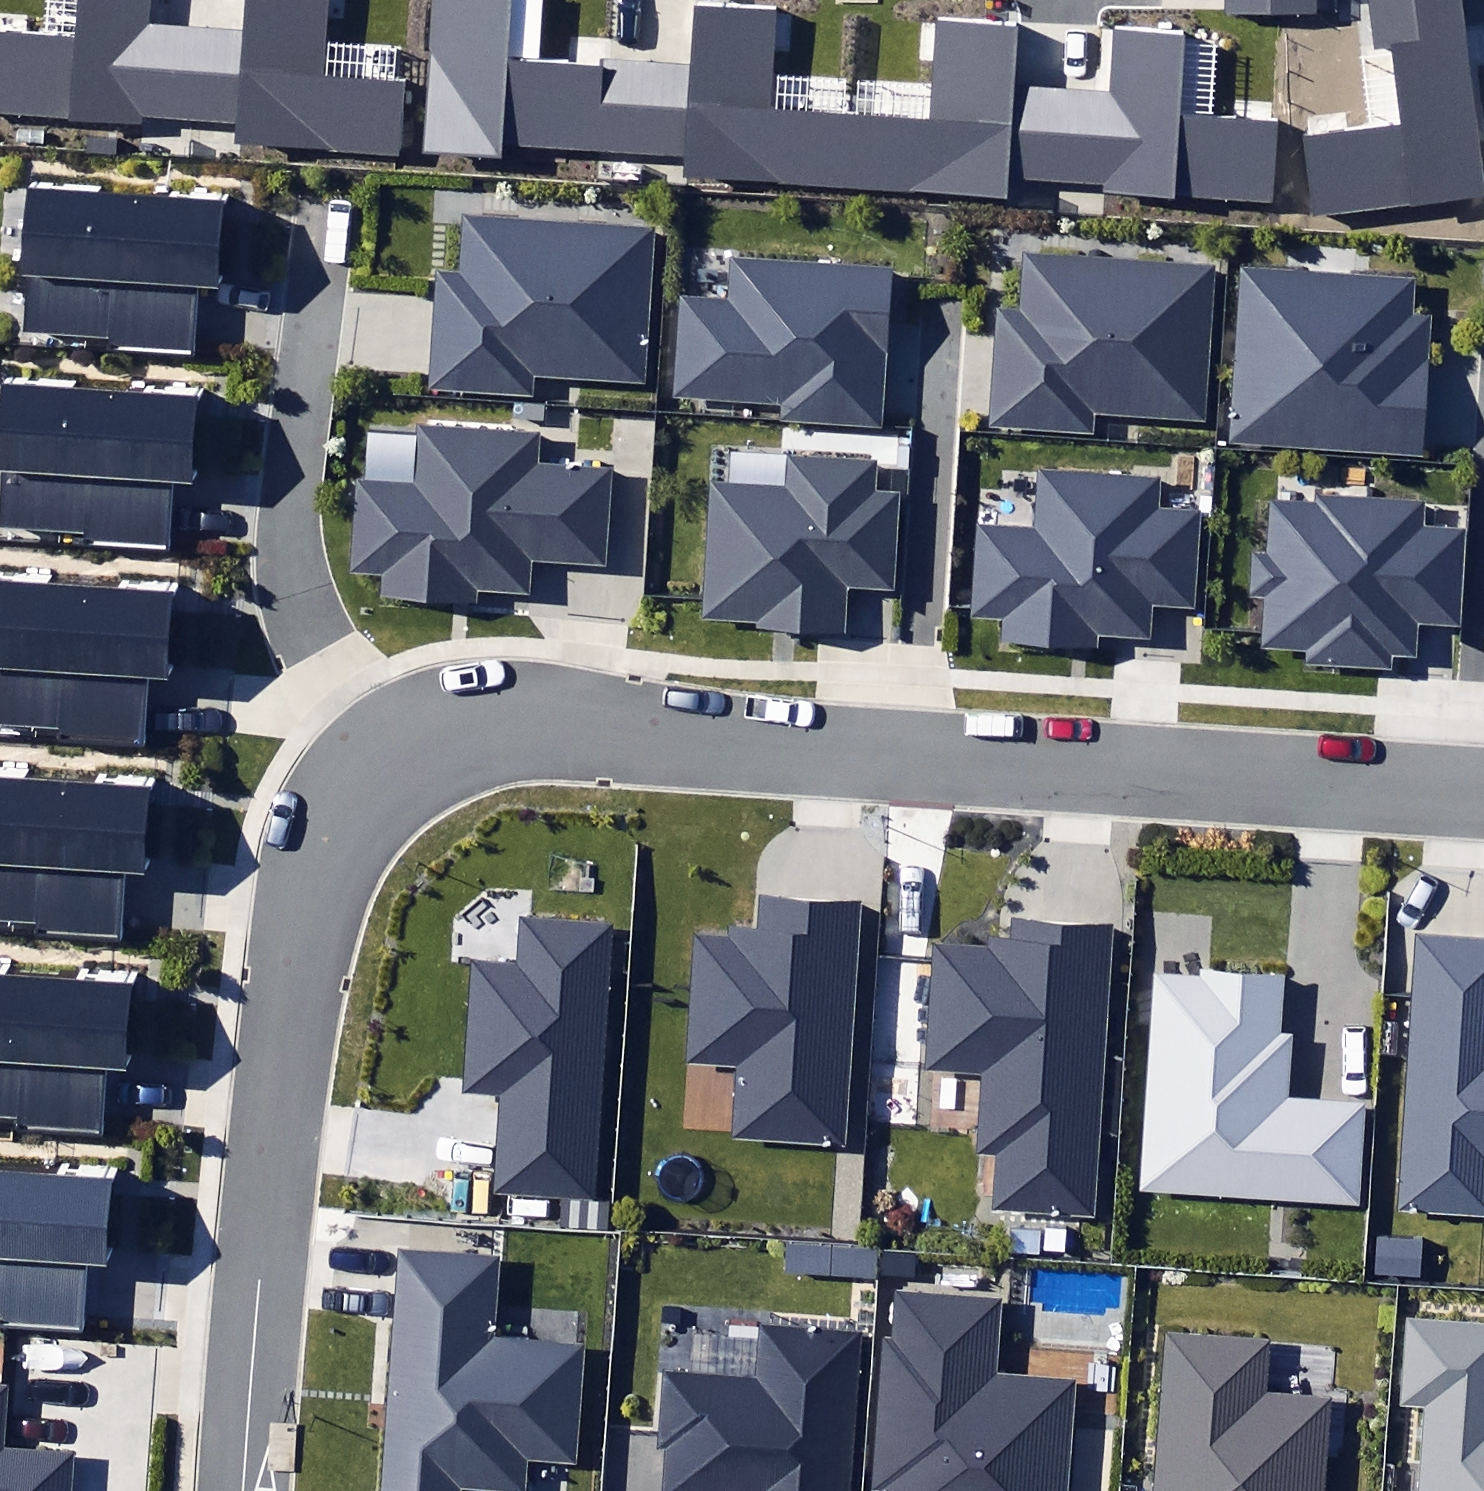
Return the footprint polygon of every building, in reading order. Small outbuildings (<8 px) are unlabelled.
[(193,23),(151,21),(152,0),(74,0),(71,36),(43,34),(0,31),(0,116),(138,125),(139,115),(187,118),(193,23)] [(193,23),(187,118),(233,121),(231,139),(398,150),(402,81),(394,81),(323,76),(325,42),(328,0),(243,0),(241,26),(193,23)] [(633,148),(639,61),(599,58),(599,70),(538,66),(508,64),(512,0),(436,0),(426,148),(498,153),(499,140),(633,148)] [(850,109),(844,109),(772,104),(774,73),(778,6),(696,0),(692,0),(688,64),(639,61),(633,148),(685,152),(684,169),(845,179),(850,109)] [(1225,11),(1316,12),(1316,0),(1225,0),(1225,11)] [(1369,0),(1375,47),(1394,45),(1404,128),(1372,132),(1348,135),(1309,140),(1304,140),(1314,220),(1483,200),(1483,139),(1467,0),(1372,0),(1369,0)] [(1056,181),(1062,87),(1018,84),(1022,25),(935,19),(930,83),(929,114),(855,110),(850,109),(845,179),(1004,190),(1005,177),(1056,181)] [(1107,90),(1062,87),(1056,181),(1104,184),(1104,192),(1272,203),(1278,121),(1272,121),(1234,119),(1211,117),(1181,115),(1186,43),(1186,29),(1111,24),(1107,90)] [(30,191),(20,338),(113,344),(113,353),(194,358),(198,288),(221,289),(227,204),(30,191)] [(537,377),(646,382),(653,228),(464,219),(462,271),(432,270),(426,391),(536,396),(537,377)] [(1094,412),(1209,419),(1218,263),(1025,251),(1021,311),(996,310),(988,426),(1092,433),(1094,412)] [(782,402),(781,421),(885,427),(894,266),(732,257),(730,303),(682,300),(676,396),(782,402)] [(1241,268),(1229,439),(1421,453),(1431,316),(1409,315),(1412,280),(1241,268)] [(0,418),(0,532),(86,538),(85,546),(166,552),(171,482),(194,483),(199,398),(2,385),(0,418)] [(382,595),(475,601),(476,588),(529,591),(531,563),(608,569),(615,468),(540,462),(542,433),(421,425),(417,482),(352,478),(346,572),(383,575),(382,595)] [(753,627),(843,630),(844,590),(901,592),(905,487),(879,486),(880,462),(787,458),(786,486),(710,483),(705,617),(753,619),(753,627)] [(1004,617),(1002,639),(1098,646),(1099,633),(1152,637),(1155,602),(1197,605),(1204,508),(1160,505),(1162,478),(1039,469),(1035,525),(977,521),(970,615),(1004,617)] [(1304,662),(1389,667),(1390,648),(1413,649),(1415,619),(1459,622),(1465,526),(1422,524),(1424,500),(1315,493),(1315,502),(1269,499),(1266,550),(1249,549),(1246,594),(1264,595),(1262,634),(1261,646),(1305,649),(1304,662)] [(60,731),(59,740),(140,745),(144,675),(168,677),(173,591),(0,580),(0,727),(60,731)] [(36,929),(35,938),(116,943),(121,873),(144,874),(150,789),(0,779),(0,926),(36,929)] [(736,1065),(731,1131),(841,1140),(859,906),(762,898),(759,929),(731,927),(730,941),(694,938),(685,1061),(736,1065)] [(499,1095),(492,1191),(598,1198),(617,922),(518,915),(514,965),(473,962),(464,1093),(499,1095)] [(1001,1148),(997,1211),(1094,1217),(1112,922),(1010,916),(1009,938),(988,936),(987,948),(933,945),(925,1068),(985,1072),(981,1147),(1001,1148)] [(1483,1217),(1483,941),(1416,937),(1399,1212),(1483,1217)] [(1178,980),(1154,979),(1151,1026),(1141,1191),(1272,1199),(1278,1199),(1284,1200),(1306,1201),(1311,1202),(1361,1205),(1366,1125),(1367,1101),(1289,1096),(1293,1034),(1282,1033),(1286,974),(1209,969),(1203,969),(1202,982),(1178,980)] [(17,1123),(17,1132),(97,1137),(102,1067),(125,1069),(131,983),(0,975),(0,1122),(17,1123)] [(78,1331),(83,1261),(106,1262),(112,1176),(0,1169),(0,1326),(78,1331)] [(561,1228),(609,1231),(611,1203),(563,1200),(561,1228)] [(1010,1252),(1038,1254),(1040,1231),(1011,1229),(1010,1252)] [(1066,1230),(1045,1229),(1044,1251),(1065,1252),(1066,1230)] [(1374,1275),(1420,1277),(1422,1240),(1376,1238),(1374,1275)] [(785,1276),(876,1279),(878,1247),(861,1247),(786,1243),(785,1276)] [(458,1486),(521,1490),(528,1490),(530,1467),(581,1471),(591,1341),(494,1334),(500,1257),(403,1250),(385,1490),(458,1490),(458,1486)] [(880,1252),(879,1276),(916,1278),(917,1254),(880,1252)] [(1080,1378),(992,1371),(998,1300),(897,1292),(893,1338),(882,1337),(870,1490),(878,1490),(1071,1490),(1080,1378)] [(1408,1319),(1402,1403),(1429,1405),(1422,1490),(1483,1490),(1483,1325),(1408,1319)] [(1335,1397),(1269,1392),(1273,1338),(1163,1330),(1151,1490),(1328,1490),(1335,1397)] [(859,1338),(764,1331),(760,1380),(660,1373),(655,1450),(664,1450),(661,1490),(847,1490),(859,1338)] [(73,1458),(0,1453),(0,1490),(70,1490),(73,1458)]
